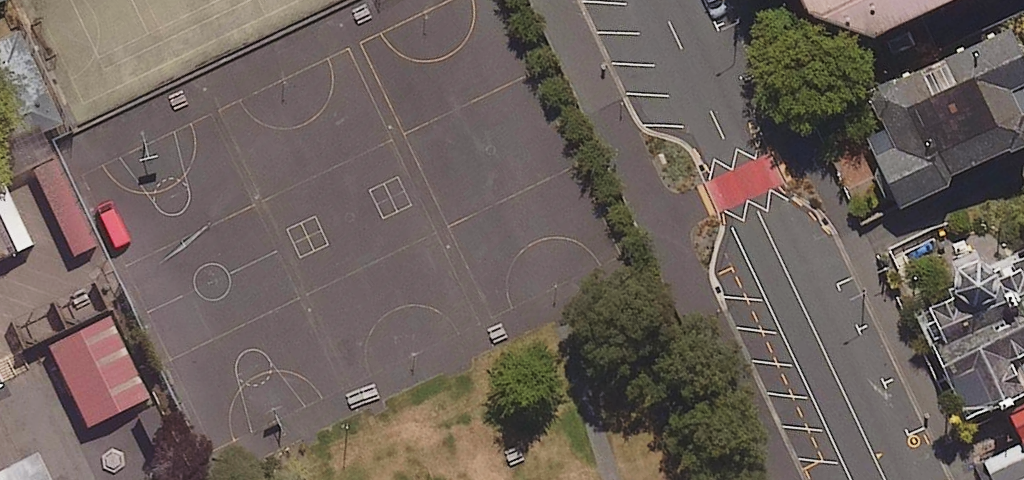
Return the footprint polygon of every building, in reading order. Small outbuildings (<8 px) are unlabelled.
[(793,6),(856,34),(926,0),(790,0),(793,6)] [(842,105),(888,202),(1023,138),(1023,105),(1014,85),(1023,80),(1023,66),(1006,28),(842,105)] [(0,42),(0,62),(33,131),(68,114),(27,29),(0,42)] [(60,149),(34,162),(78,254),(104,241),(60,149)] [(922,287),(982,415),(1023,395),(1023,239),(922,287)] [(30,349),(115,310),(102,283),(18,322),(30,349)] [(109,315),(50,344),(89,425),(149,396),(109,315)] [(1014,409),(1023,429),(1023,404),(1014,409)] [(41,444),(0,463),(0,479),(58,479),(41,444)] [(992,474),(994,479),(1023,479),(1023,459),(992,474)]
